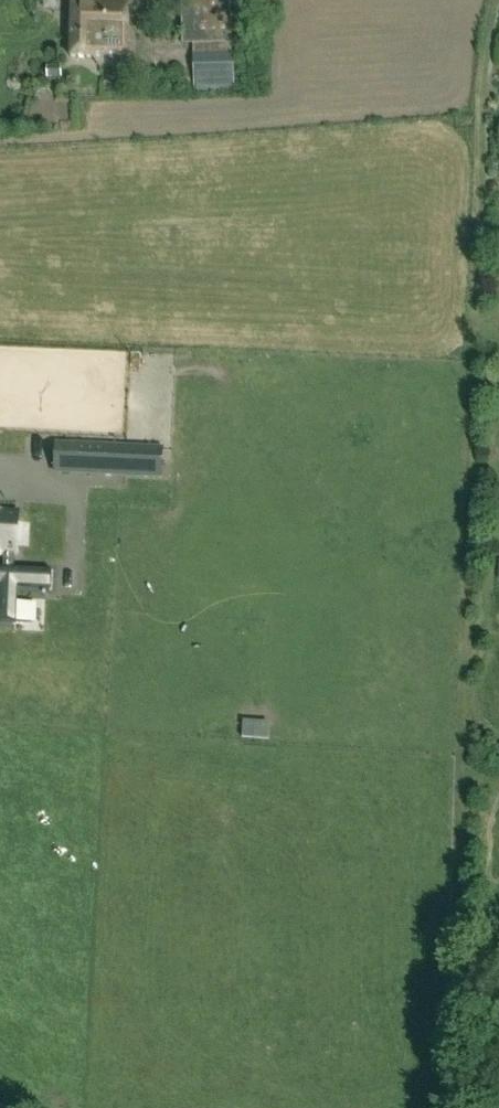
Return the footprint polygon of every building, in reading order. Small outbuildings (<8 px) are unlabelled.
[(71,58),(101,59),(101,67),(133,68),(134,37),(128,37),(129,0),(72,0),(71,58)] [(183,44),(193,44),(193,61),(194,79),(230,79),(230,56),(231,56),(230,0),(182,0),(183,44)] [(57,445),(56,467),(100,469),(101,447),(57,445)] [(128,448),(127,470),(162,472),(163,449),(128,448)] [(4,553),(4,569),(0,568),(0,586),(0,587),(0,622),(16,623),(32,623),(32,604),(17,603),(18,587),(51,589),(52,571),(15,569),(15,554),(16,554),(18,515),(0,514),(0,553),(4,553)]
